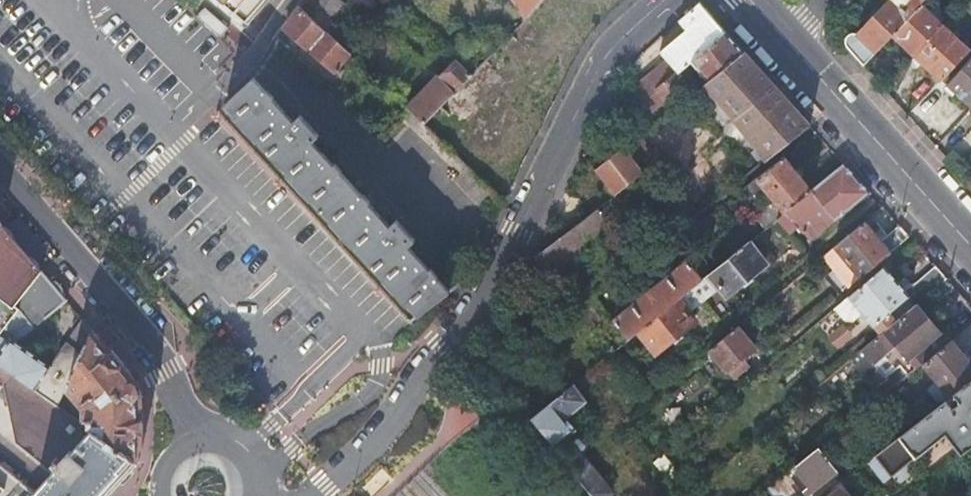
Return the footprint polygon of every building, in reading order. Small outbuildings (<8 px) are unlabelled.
[(249,23),(269,0),(223,0),(249,23)] [(298,9),(309,19),(326,36),(333,29),(326,22),(316,12),(326,0),(305,0),(298,9)] [(326,22),(339,8),(331,0),(326,0),(316,12),(326,22)] [(520,22),(538,0),(509,0),(520,22)] [(845,46),(863,66),(893,34),(923,3),(926,0),(890,0),(860,34),(855,33),(852,33),(850,34),(847,38),(848,41),(845,46)] [(893,34),(914,54),(944,23),(923,3),(893,34)] [(698,4),(675,23),(682,31),(656,54),(663,63),(636,85),(638,89),(623,100),(632,112),(674,77),(683,70),(690,65),(724,33),(698,4)] [(298,9),(284,28),(328,73),(347,57),(326,36),(309,19),(298,9)] [(942,80),(970,49),(970,48),(944,23),(914,54),(942,80)] [(455,67),(467,79),(500,43),(491,33),(455,67)] [(742,54),(724,33),(690,65),(706,83),(742,54)] [(948,84),(970,59),(970,49),(942,80),(948,84)] [(701,86),(730,121),(774,89),(742,54),(706,83),(701,86)] [(970,106),(970,59),(948,84),(970,106)] [(403,112),(407,116),(413,122),(421,130),(467,79),(455,67),(453,65),(438,82),(434,80),(403,112)] [(674,77),(632,112),(640,122),(663,103),(668,108),(696,86),(683,70),(674,77)] [(238,89),(219,105),(245,133),(263,154),(282,175),(345,243),(413,319),(445,294),(432,279),(426,282),(401,252),(411,242),(393,222),(383,233),(357,203),(361,199),(338,174),(333,178),(306,148),(316,138),(297,117),(286,127),(270,108),(259,97),(264,91),(250,78),(238,89)] [(774,89),(730,121),(764,162),(808,127),(774,89)] [(599,138),(614,156),(623,148),(609,130),(599,138)] [(642,174),(652,188),(658,182),(674,170),(665,158),(660,161),(652,151),(648,154),(641,144),(634,140),(623,148),(614,156),(593,173),(609,194),(612,197),(614,200),(615,199),(612,195),(638,174),(639,176),(642,174)] [(776,219),(809,192),(782,157),(767,169),(744,188),(756,203),(767,194),(773,202),(769,205),(761,205),(750,214),(762,230),(776,219)] [(807,242),(868,195),(841,165),(809,192),(776,219),(787,233),(795,227),(807,242)] [(487,196),(460,169),(448,181),(475,208),(487,196)] [(612,197),(532,259),(555,290),(568,281),(558,267),(626,217),(622,212),(614,200),(612,197)] [(857,279),(907,237),(896,226),(878,241),(862,222),(830,249),(857,279)] [(22,304),(18,301),(41,271),(23,249),(3,225),(0,229),(0,334),(22,304)] [(691,288),(700,300),(716,286),(723,294),(762,262),(747,242),(700,281),(691,288)] [(847,288),(857,279),(830,249),(820,257),(847,288)] [(611,323),(626,341),(636,333),(691,288),(700,281),(684,262),(611,323)] [(860,316),(877,337),(913,307),(945,280),(933,267),(915,281),(911,283),(900,291),(881,269),(831,311),(841,322),(850,325),(860,316)] [(57,405),(66,385),(92,331),(83,320),(51,365),(21,339),(66,300),(41,271),(18,301),(22,304),(31,311),(0,354),(0,359),(57,405)] [(691,288),(636,333),(644,342),(651,353),(691,321),(685,312),(700,300),(691,288)] [(22,304),(0,334),(0,354),(31,311),(22,304)] [(877,337),(855,355),(865,367),(869,363),(872,365),(890,350),(895,354),(899,351),(902,354),(896,360),(908,374),(918,366),(945,344),(913,307),(877,337)] [(749,317),(708,351),(730,380),(739,372),(734,365),(752,349),(751,345),(763,334),(759,329),(749,317)] [(918,366),(933,382),(924,389),(937,405),(970,378),(970,371),(958,354),(970,343),(970,324),(945,344),(918,366)] [(92,331),(66,385),(81,401),(89,401),(95,398),(97,401),(89,405),(84,415),(86,418),(92,418),(91,425),(94,427),(140,459),(140,411),(140,404),(139,398),(135,385),(133,378),(92,331)] [(20,439),(50,464),(54,468),(35,488),(44,495),(105,495),(140,459),(94,427),(91,425),(57,405),(0,359),(0,373),(5,377),(9,396),(20,439)] [(9,396),(5,377),(0,373),(0,389),(9,396)] [(970,444),(970,378),(937,405),(872,454),(890,478),(943,436),(957,455),(970,444)] [(81,401),(66,385),(57,405),(91,425),(92,418),(86,418),(84,415),(89,405),(97,401),(95,398),(89,401),(81,401)] [(565,470),(586,495),(595,495),(604,488),(564,439),(572,431),(563,419),(584,403),(571,385),(529,419),(566,469),(565,470)] [(842,470),(820,445),(813,450),(829,468),(839,481),(862,462),(857,458),(842,470)] [(806,487),(829,468),(813,450),(791,469),(806,487)] [(862,462),(864,460),(868,457),(863,453),(857,458),(862,462)] [(882,484),(890,478),(872,454),(868,457),(864,460),(882,484)] [(677,495),(688,495),(691,493),(674,472),(659,456),(649,464),(677,495)] [(932,475),(946,493),(968,476),(953,458),(932,475)] [(14,490),(23,479),(0,461),(0,479),(14,490)] [(14,490),(0,479),(0,495),(10,495),(14,490)] [(778,479),(762,492),(766,495),(784,495),(788,492),(778,479)]
